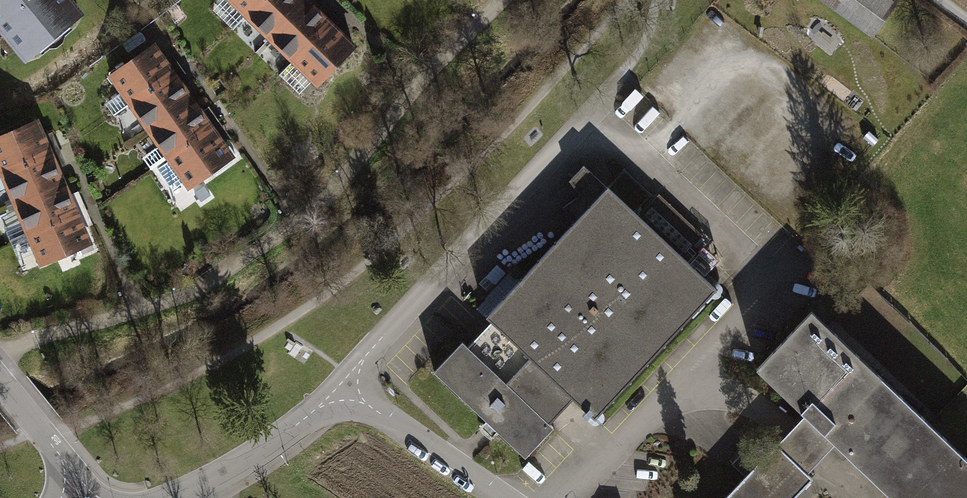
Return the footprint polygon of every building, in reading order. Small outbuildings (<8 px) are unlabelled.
[(24,70),(82,22),(63,0),(0,0),(0,41),(24,70)] [(242,19),(262,0),(223,0),(242,19)] [(242,19),(268,43),(310,3),(307,0),(262,0),(242,19)] [(872,39),(885,20),(881,17),(894,0),(818,0),(872,39)] [(334,26),(310,3),(268,43),(293,66),(334,26)] [(358,50),(334,26),(293,66),(319,91),(358,50)] [(156,48),(109,81),(127,105),(174,72),(156,48)] [(174,72),(127,105),(147,135),(194,102),(174,72)] [(194,102),(147,135),(169,166),(216,132),(194,102)] [(0,141),(0,179),(51,157),(38,126),(0,141)] [(216,132),(169,166),(191,196),(238,163),(216,132)] [(0,179),(0,184),(11,211),(65,188),(51,157),(0,179)] [(715,285),(613,187),(436,370),(537,468),(715,285)] [(65,188),(11,211),(24,241),(77,219),(65,188)] [(77,219),(24,241),(40,278),(93,256),(77,219)] [(755,364),(805,412),(831,438),(895,497),(966,497),(966,452),(812,304),(755,364)] [(805,412),(780,452),(806,479),(831,438),(805,412)] [(813,487),(806,479),(780,452),(776,450),(728,497),(802,497),(813,487)]
